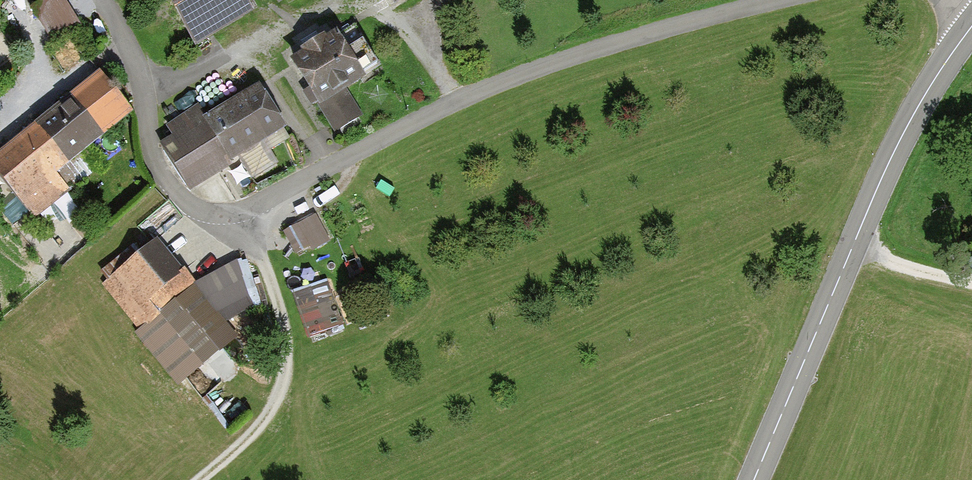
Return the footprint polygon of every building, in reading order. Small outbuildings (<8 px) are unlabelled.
[(81,18),(72,0),(33,0),(52,34),(81,18)] [(291,0),(183,0),(215,49),(291,0)] [(398,10),(414,0),(391,0),(398,10)] [(354,32),(299,67),(327,110),(382,76),(354,32)] [(146,113),(115,72),(0,161),(44,217),(77,191),(65,176),(146,113)] [(294,125),(269,85),(215,120),(206,105),(175,125),(184,140),(174,146),(199,186),(294,125)] [(315,248),(334,236),(319,209),(299,220),(315,248)] [(166,238),(110,282),(188,381),(243,337),(166,238)] [(310,345),(347,343),(344,284),(306,286),(310,345)]
